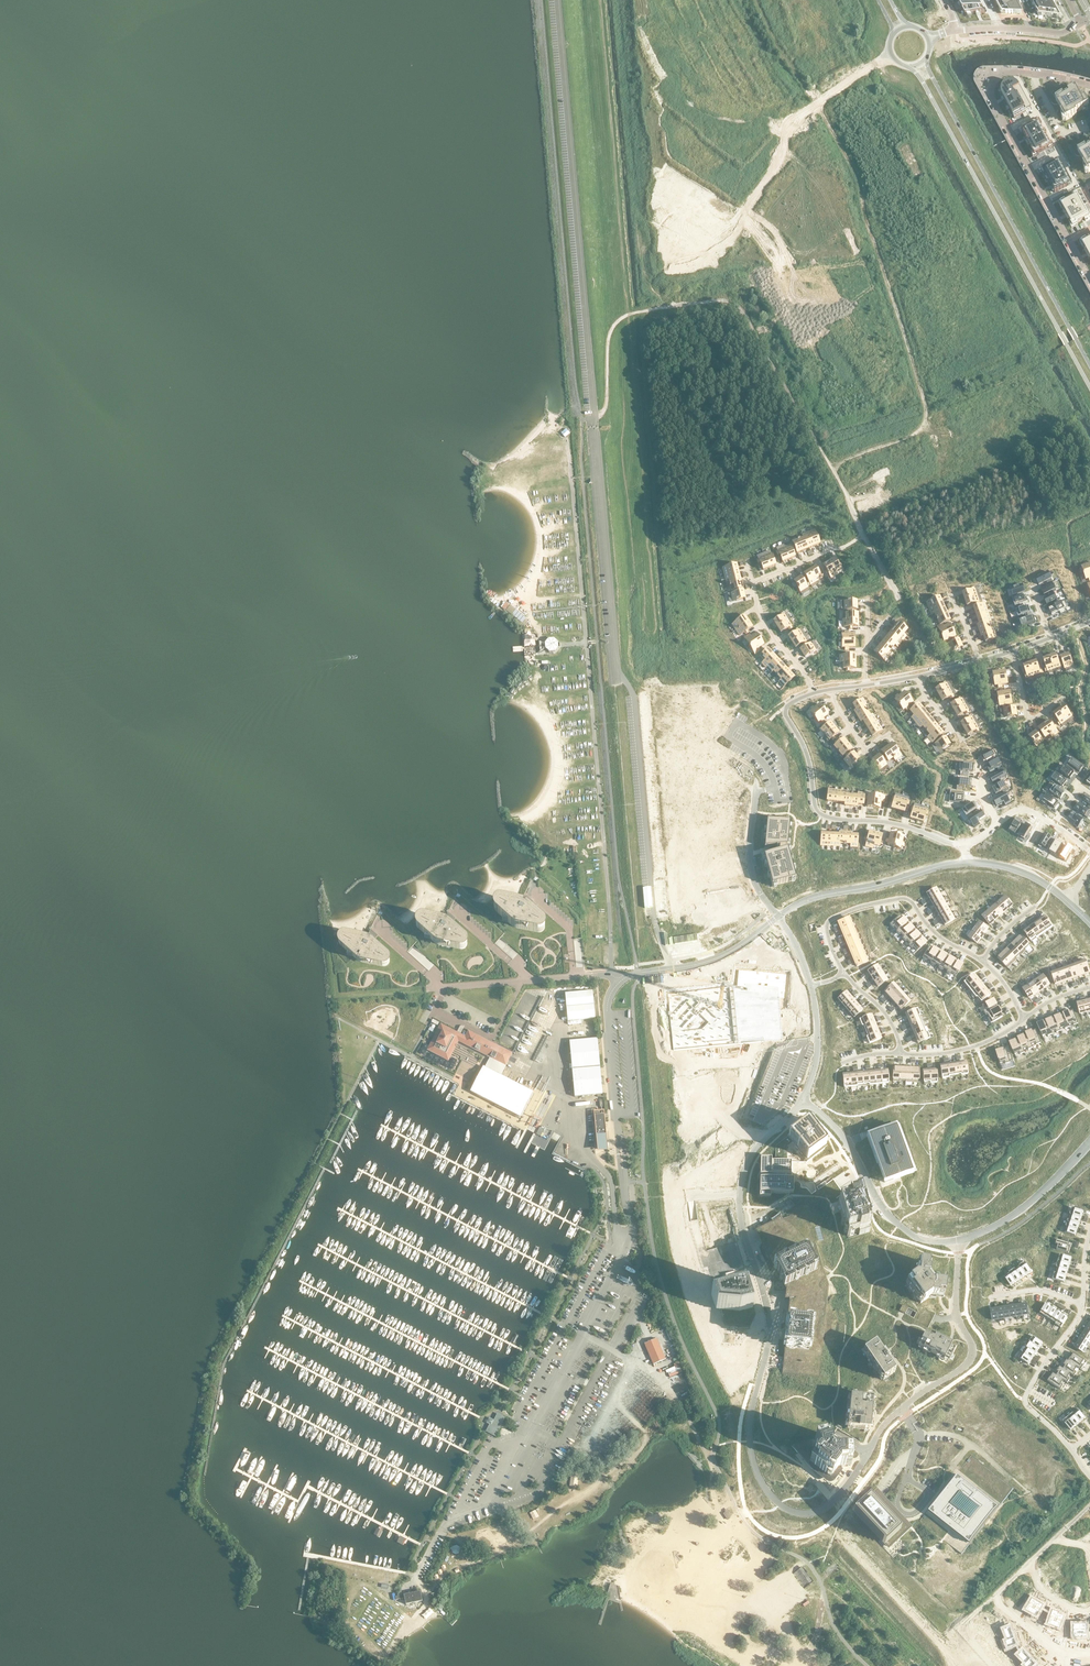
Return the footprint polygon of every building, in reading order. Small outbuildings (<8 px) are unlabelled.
[(965,15),(976,14),(980,14),(985,13),(978,0),(957,0),(965,15)] [(1002,13),(1021,14),(1017,7),(1016,4),(1014,0),(995,0),(1002,13)] [(1039,15),(1048,16),(1048,17),(1049,17),(1050,17),(1052,17),(1061,18),(1052,1),(1051,0),(1031,0),(1039,15)] [(1001,91),(1001,93),(1002,94),(1002,96),(1003,97),(1004,97),(1005,99),(1004,100),(1005,100),(1004,100),(1014,119),(1032,110),(1020,88),(1019,86),(1018,85),(1017,84),(1015,84),(1014,83),(1012,83),(1011,83),(1009,83),(1008,83),(1006,84),(1005,85),(1004,86),(1003,87),(1002,88),(1002,90),(1001,91)] [(1076,91),(1077,91),(1076,89),(1068,93),(1069,94),(1057,101),(1056,101),(1058,105),(1063,113),(1061,113),(1065,121),(1066,120),(1066,121),(1067,120),(1077,114),(1076,113),(1088,107),(1084,99),(1082,100),(1076,91)] [(1038,121),(1021,131),(1035,157),(1052,147),(1038,121)] [(1079,153),(1079,154),(1080,157),(1085,165),(1083,165),(1087,173),(1088,172),(1088,173),(1089,172),(1089,171),(1089,147),(1079,153)] [(1059,160),(1042,170),(1055,193),(1072,183),(1059,160)] [(1061,203),(1074,227),(1078,225),(1077,223),(1084,219),(1085,221),(1089,219),(1089,218),(1077,194),(1073,196),(1073,198),(1066,202),(1065,200),(1061,203)] [(1082,241),(1089,257),(1089,239),(1087,241),(1086,239),(1082,241)] [(814,546),(820,544),(814,530),(808,533),(814,546)] [(808,533),(803,535),(804,538),(808,548),(814,546),(808,533)] [(804,538),(800,540),(799,539),(798,539),(803,550),(808,548),(804,538)] [(798,541),(793,542),(797,553),(803,550),(798,539),(797,540),(798,541)] [(789,560),(795,557),(791,549),(793,549),(792,545),(790,546),(789,543),(783,546),(789,560)] [(779,554),(783,562),(789,560),(783,546),(777,548),(778,551),(776,552),(777,555),(779,554)] [(769,568),(775,565),(772,557),(774,557),(773,553),(771,554),(770,551),(763,554),(769,568)] [(760,562),(763,570),(769,568),(763,554),(757,556),(759,559),(757,560),(758,563),(760,562)] [(836,572),(841,569),(839,566),(841,565),(840,563),(838,564),(834,558),(829,562),(835,573),(836,572)] [(828,573),(829,576),(834,573),(835,573),(829,562),(823,565),(826,571),(824,572),(826,574),(828,573)] [(738,571),(737,565),(723,568),(724,574),(738,571)] [(818,584),(823,580),(822,578),(823,577),(821,574),(820,575),(815,567),(810,571),(818,584)] [(740,576),(738,571),(724,574),(726,580),(729,579),(740,576)] [(810,585),(812,587),(818,584),(810,571),(804,574),(809,582),(807,583),(809,586),(810,585)] [(1048,572),(1036,579),(1039,585),(1046,581),(1048,584),(1052,581),(1051,579),(1052,579),(1048,572)] [(730,584),(729,584),(729,585),(741,582),(740,576),(729,579),(730,584)] [(795,581),(798,586),(797,586),(799,589),(802,594),(809,590),(809,591),(809,590),(801,577),(793,581),(794,582),(795,581)] [(730,586),(732,591),(743,588),(741,582),(729,585),(730,586)] [(1054,582),(1041,589),(1044,595),(1057,588),(1054,582)] [(1023,585),(1011,589),(1014,598),(1022,596),(1021,593),(1025,592),(1023,585)] [(971,591),(963,594),(965,600),(980,595),(978,589),(975,590),(974,588),(971,589),(971,591)] [(739,599),(745,598),(745,599),(743,590),(728,594),(728,595),(729,595),(730,602),(736,600),(736,601),(739,600),(739,599)] [(1057,593),(1044,599),(1044,600),(1044,599),(1047,605),(1047,606),(1054,602),(1055,605),(1059,602),(1058,600),(1060,599),(1058,600),(1055,594),(1057,593)] [(980,595),(965,600),(968,606),(976,603),(976,605),(980,604),(979,602),(982,601),(980,595)] [(1014,602),(1013,602),(1013,603),(1014,602),(1015,607),(1016,609),(1015,609),(1015,610),(1021,608),(1020,605),(1028,603),(1026,596),(1013,600),(1014,602)] [(942,603),(939,597),(926,603),(929,609),(942,603)] [(848,601),(848,602),(842,602),(842,609),(841,609),(841,610),(857,609),(857,601),(856,601),(856,602),(851,602),(851,601),(848,601)] [(1064,601),(1049,609),(1052,615),(1059,612),(1061,614),(1066,611),(1065,609),(1067,608),(1068,607),(1067,606),(1064,601)] [(945,609),(942,603),(929,609),(932,615),(935,614),(934,613),(945,609)] [(987,610),(985,604),(974,608),(976,614),(987,610)] [(1016,611),(1016,613),(1017,612),(1017,614),(1017,616),(1018,616),(1018,618),(1023,616),(1023,617),(1025,616),(1025,615),(1028,614),(1028,615),(1031,614),(1031,613),(1031,611),(1030,610),(1031,610),(1030,607),(1029,607),(1029,606),(1016,611)] [(945,609),(934,613),(935,614),(937,618),(936,618),(936,619),(947,614),(945,609)] [(516,610),(512,615),(522,623),(526,618),(516,610)] [(989,616),(987,610),(976,614),(978,619),(989,616)] [(858,620),(858,613),(851,614),(851,611),(848,611),(848,614),(846,614),(846,619),(845,619),(845,620),(858,620)] [(774,622),(777,627),(790,619),(786,614),(784,615),(783,614),(780,615),(781,617),(774,622)] [(947,614),(936,619),(937,620),(938,620),(940,625),(950,620),(947,614)] [(749,622),(745,616),(740,620),(738,618),(736,619),(737,621),(735,623),(738,628),(737,628),(738,629),(749,622)] [(991,621),(989,616),(978,619),(980,625),(989,622),(991,621)] [(1033,617),(1019,621),(1023,631),(1028,629),(1028,626),(1036,623),(1033,617)] [(777,627),(781,633),(788,628),(789,630),(792,628),(791,626),(793,625),(790,619),(777,627)] [(852,627),(858,626),(858,620),(845,620),(845,621),(846,621),(846,627),(849,627),(849,629),(852,629),(852,627)] [(747,631),(752,627),(749,622),(738,629),(739,630),(739,629),(742,634),(745,632),(746,634),(748,633),(747,631)] [(989,622),(980,625),(978,625),(980,631),(991,627),(991,626),(990,627),(989,622)] [(903,635),(907,630),(898,623),(894,628),(903,635)] [(941,629),(939,630),(941,635),(940,635),(941,636),(952,631),(950,625),(944,627),(943,625),(940,626),(941,629)] [(992,628),(991,627),(980,631),(982,637),(984,636),(992,633),(991,629),(992,628)] [(894,628),(890,633),(901,642),(906,637),(903,635),(894,628)] [(796,633),(788,637),(792,643),(805,635),(801,629),(799,631),(797,629),(794,631),(796,633)] [(952,631),(941,636),(941,637),(942,637),(944,642),(947,640),(948,643),(950,641),(949,639),(955,637),(952,631)] [(854,641),(854,634),(848,635),(848,632),(845,632),(845,635),(842,635),(842,640),(841,640),(841,641),(854,641)] [(995,632),(992,633),(984,636),(986,642),(997,638),(995,632)] [(890,633),(886,637),(895,644),(895,645),(897,647),(901,642),(890,633)] [(760,639),(756,634),(751,637),(750,635),(747,637),(749,639),(746,641),(749,645),(748,646),(749,647),(760,639)] [(792,643),(795,648),(803,644),(804,645),(807,643),(806,642),(808,640),(805,635),(792,643)] [(886,637),(882,642),(892,650),(892,649),(892,648),(895,645),(895,644),(886,637)] [(548,639),(545,644),(536,641),(537,653),(545,649),(549,652),(555,652),(558,648),(558,642),(554,639),(548,639)] [(758,648),(763,645),(760,639),(749,647),(750,647),(753,652),(756,650),(757,652),(760,650),(758,648)] [(959,639),(944,646),(945,646),(948,653),(953,650),(954,651),(956,650),(956,649),(961,647),(962,648),(962,647),(959,639)] [(810,653),(810,654),(812,652),(812,651),(817,648),(813,642),(814,642),(814,641),(800,650),(805,657),(805,656),(810,653)] [(848,648),(854,647),(854,641),(841,641),(841,642),(842,642),(842,648),(845,648),(845,650),(848,650),(848,648)] [(882,642),(878,647),(887,654),(890,650),(891,651),(892,650),(882,642)] [(874,652),(885,661),(890,656),(887,654),(878,647),(874,652)] [(768,649),(760,657),(764,661),(764,662),(773,654),(768,649)] [(855,662),(855,655),(849,655),(849,653),(846,653),(846,656),(843,656),(843,661),(842,661),(842,662),(855,662)] [(764,661),(762,664),(766,668),(777,659),(773,654),(764,662),(764,661)] [(1061,657),(1066,672),(1067,672),(1066,671),(1073,668),(1071,663),(1072,663),(1071,660),(1070,660),(1069,654),(1070,654),(1069,654),(1061,657)] [(1059,663),(1056,655),(1050,657),(1055,671),(1061,669),(1060,666),(1062,666),(1061,662),(1059,663)] [(1055,671),(1050,657),(1044,659),(1047,667),(1045,668),(1046,671),(1048,670),(1049,673),(1055,671)] [(766,668),(771,673),(773,671),(781,663),(777,659),(766,668)] [(849,669),(855,668),(855,662),(842,662),(842,663),(843,663),(843,669),(846,669),(846,671),(849,671),(849,669)] [(1039,670),(1037,662),(1030,664),(1035,678),(1041,676),(1040,673),(1042,672),(1041,669),(1039,670)] [(773,671),(776,675),(777,676),(785,668),(781,663),(773,671)] [(1035,678),(1030,664),(1024,666),(1027,674),(1025,675),(1026,678),(1028,677),(1029,680),(1035,678)] [(777,677),(778,676),(781,680),(782,680),(790,672),(785,668),(777,676),(777,677)] [(997,672),(994,673),(995,678),(994,678),(994,679),(1007,677),(1006,671),(1000,672),(999,670),(996,670),(997,672)] [(779,682),(784,687),(794,677),(790,672),(782,680),(781,680),(779,682)] [(1007,677),(994,679),(994,681),(995,680),(996,686),(999,685),(999,688),(1002,687),(1002,685),(1008,684),(1007,677)] [(943,686),(935,690),(939,696),(952,688),(949,683),(946,684),(945,682),(942,684),(943,686)] [(952,688),(939,696),(942,701),(949,697),(950,699),(953,697),(952,695),(955,694),(952,688)] [(998,699),(999,700),(1011,698),(1010,691),(1004,692),(1004,690),(1001,691),(1001,693),(998,693),(999,699),(998,699)] [(908,697),(904,692),(899,696),(898,695),(896,696),(897,698),(895,700),(898,704),(898,705),(898,706),(908,697)] [(908,706),(912,703),(908,697),(898,706),(899,707),(900,706),(903,710),(905,708),(907,710),(909,708),(908,706)] [(958,701),(951,705),(954,711),(967,703),(964,698),(961,699),(960,698),(957,699),(958,701)] [(1011,698),(999,700),(999,701),(1000,706),(1003,706),(1004,708),(1006,708),(1006,705),(1012,704),(1011,698)] [(866,705),(863,699),(853,705),(856,710),(856,711),(864,706),(866,705)] [(967,703),(954,711),(957,717),(965,712),(966,714),(969,712),(968,711),(970,709),(967,703)] [(923,709),(919,704),(910,711),(914,716),(923,709)] [(824,710),(819,705),(815,708),(813,707),(811,708),(812,710),(810,712),(813,716),(813,717),(814,718),(824,710)] [(867,710),(866,710),(864,706),(856,711),(856,710),(854,712),(858,717),(868,711),(867,710)] [(1070,713),(1064,706),(1059,710),(1068,722),(1073,718),(1072,716),(1073,715),(1071,712),(1070,713)] [(1016,708),(1000,710),(1000,711),(1001,710),(1002,718),(1008,717),(1011,717),(1011,716),(1017,715),(1017,716),(1018,716),(1016,708)] [(916,723),(927,714),(923,709),(914,716),(912,718),(916,723)] [(823,719),(828,715),(824,710),(814,718),(814,719),(815,718),(818,722),(821,720),(822,722),(824,720),(823,719)] [(1068,722),(1059,710),(1054,714),(1059,721),(1057,722),(1059,725),(1061,724),(1063,726),(1068,722)] [(868,712),(868,711),(858,717),(861,722),(863,721),(870,716),(868,712)] [(922,726),(931,719),(927,714),(916,723),(920,728),(922,726)] [(876,720),(872,715),(870,716),(863,721),(866,726),(876,720)] [(968,720),(961,724),(964,729),(977,722),(974,716),(971,718),(970,716),(967,718),(968,720)] [(926,731),(935,723),(931,719),(922,726),(926,730),(925,730),(926,731)] [(876,720),(866,726),(869,731),(879,725),(876,720)] [(1044,724),(1051,735),(1052,734),(1056,730),(1055,728),(1057,726),(1055,724),(1053,726),(1049,721),(1044,724)] [(977,722),(964,729),(967,735),(975,731),(976,733),(979,731),(978,729),(980,728),(977,722)] [(835,728),(830,723),(825,727),(824,725),(822,726),(823,728),(821,730),(824,734),(824,735),(825,736),(835,728)] [(930,735),(939,728),(935,723),(926,731),(926,732),(927,731),(930,735)] [(1040,735),(1042,737),(1044,736),(1046,738),(1050,735),(1051,735),(1044,724),(1038,728),(1042,734),(1040,735)] [(869,731),(872,736),(882,730),(879,725),(869,731)] [(835,739),(834,737),(839,733),(835,728),(825,736),(825,737),(826,736),(829,740),(832,739),(833,741),(835,739)] [(932,742),(943,733),(939,728),(930,735),(928,737),(932,742)] [(1045,744),(1036,731),(1029,737),(1030,736),(1033,741),(1035,744),(1035,743),(1039,748),(1045,744),(1045,745),(1045,744)] [(945,748),(944,747),(949,744),(950,745),(945,737),(932,746),(933,746),(937,752),(942,749),(945,748)] [(836,745),(834,746),(838,751),(837,751),(838,752),(848,744),(844,739),(839,743),(837,741),(835,743),(836,745)] [(847,753),(852,749),(848,744),(838,752),(838,753),(839,752),(842,757),(845,755),(846,757),(849,755),(847,753)] [(897,751),(899,749),(897,747),(895,749),(892,744),(886,748),(894,758),(895,757),(894,757),(899,753),(897,751)] [(887,759),(888,761),(893,758),(893,759),(894,758),(886,748),(881,751),(885,757),(883,758),(884,760),(887,759)] [(991,752),(981,757),(983,760),(984,762),(987,761),(987,762),(990,760),(991,763),(990,763),(991,763),(996,760),(995,758),(996,757),(995,757),(995,756),(997,755),(994,751),(991,753),(990,752),(991,752)] [(854,762),(858,759),(859,760),(859,759),(854,752),(841,763),(842,763),(842,762),(847,768),(851,764),(852,765),(854,763),(854,762)] [(879,755),(872,760),(872,761),(873,760),(876,764),(876,765),(878,767),(881,772),(887,767),(888,768),(879,755)] [(1072,758),(1067,766),(1070,768),(1073,770),(1074,768),(1080,772),(1084,767),(1072,758)] [(999,760),(986,766),(990,773),(997,769),(999,771),(1003,769),(1001,765),(1002,764),(999,760)] [(959,763),(959,772),(960,772),(960,776),(968,776),(969,771),(973,771),(973,765),(959,763)] [(1064,766),(1058,774),(1062,776),(1064,774),(1070,779),(1075,773),(1064,766)] [(1000,780),(1002,782),(1006,779),(1005,777),(1006,776),(1003,771),(1003,770),(990,777),(993,783),(1000,780)] [(1053,780),(1051,782),(1056,785),(1057,783),(1063,787),(1067,782),(1056,773),(1055,774),(1052,779),(1053,780)] [(956,789),(956,790),(963,790),(963,788),(971,788),(970,788),(971,781),(972,781),(972,780),(957,779),(958,779),(957,789),(956,789)] [(1004,782),(993,788),(996,795),(1002,791),(1004,793),(1009,790),(1008,787),(1007,788),(1004,782)] [(1055,786),(1049,794),(1053,797),(1054,795),(1061,799),(1065,794),(1055,786)] [(950,790),(950,794),(952,795),(952,799),(954,799),(954,803),(966,804),(966,800),(964,800),(964,796),(962,795),(962,792),(950,790)] [(1006,793),(994,800),(997,807),(1004,803),(1006,805),(1011,802),(1006,793)] [(894,801),(891,809),(898,811),(902,796),(896,794),(895,797),(893,797),(892,800),(894,801)] [(1047,794),(1042,802),(1046,806),(1046,805),(1048,803),(1049,805),(1054,808),(1059,803),(1047,794)] [(868,801),(867,807),(873,807),(875,795),(874,795),(868,795),(868,798),(866,797),(865,800),(868,801)] [(873,807),(880,808),(881,802),(883,802),(883,799),(881,799),(881,796),(876,796),(876,795),(875,795),(873,807)] [(898,811),(904,812),(906,804),(908,805),(909,801),(907,801),(908,798),(902,796),(898,811)] [(967,807),(963,810),(968,818),(969,818),(973,815),(972,813),(977,809),(976,808),(977,807),(974,803),(971,805),(971,804),(966,807),(967,807)] [(1080,803),(1076,809),(1079,812),(1081,814),(1082,814),(1085,816),(1089,810),(1080,803)] [(913,811),(910,819),(917,821),(921,806),(915,804),(914,807),(912,807),(911,810),(913,811)] [(917,821),(923,822),(925,814),(927,815),(928,811),(926,811),(927,808),(921,806),(917,821)] [(981,811),(969,819),(969,820),(969,819),(974,827),(974,828),(980,824),(978,822),(985,817),(985,816),(985,817),(981,811),(982,811),(981,811)] [(1073,812),(1069,818),(1076,823),(1074,825),(1078,828),(1084,820),(1082,819),(1073,812)] [(1013,824),(1009,831),(1015,835),(1016,834),(1018,835),(1021,831),(1019,829),(1021,826),(1021,825),(1023,822),(1017,819),(1015,822),(1013,825),(1013,824)] [(769,855),(764,856),(772,886),(796,880),(788,850),(779,852),(780,846),(788,846),(790,822),(767,820),(765,848),(770,847),(769,855)] [(1026,824),(1019,837),(1025,840),(1026,838),(1028,839),(1030,836),(1028,835),(1032,828),(1026,824)] [(1037,828),(1029,840),(1038,846),(1041,840),(1038,839),(1043,832),(1037,828)] [(867,840),(866,843),(872,845),(873,846),(876,833),(869,832),(868,838),(865,837),(865,840),(867,840)] [(874,845),(879,847),(880,844),(882,844),(883,842),(881,841),(882,835),(876,833),(873,846),(874,846),(874,845)] [(888,843),(888,845),(893,847),(894,848),(897,835),(891,834),(889,840),(887,839),(886,842),(888,843)] [(1046,834),(1038,846),(1044,850),(1052,837),(1046,834)] [(895,847),(900,849),(901,846),(903,846),(904,843),(902,843),(903,837),(897,835),(894,848),(895,848),(895,847)] [(1057,840),(1050,852),(1056,855),(1059,856),(1062,852),(1059,850),(1061,847),(1058,845),(1060,842),(1058,840),(1057,840)] [(1067,845),(1059,858),(1067,862),(1070,857),(1068,856),(1073,849),(1067,845)] [(936,888),(927,894),(930,899),(939,894),(936,888)] [(933,904),(942,899),(939,894),(930,899),(933,904)] [(521,905),(501,901),(500,901),(499,901),(498,901),(497,902),(496,902),(496,903),(495,903),(495,904),(494,905),(494,906),(494,907),(494,908),(494,909),(495,910),(495,911),(496,911),(512,926),(513,926),(514,927),(515,927),(516,928),(517,928),(538,932),(539,932),(540,932),(541,932),(542,932),(542,931),(543,931),(544,930),(544,929),(545,928),(545,927),(545,926),(545,925),(545,924),(544,924),(544,923),(543,923),(543,922),(527,908),(531,904),(526,900),(527,897),(523,906),(521,905)] [(1013,905),(1005,897),(1001,901),(1008,909),(1013,905)] [(942,899),(933,904),(936,909),(945,904),(942,899)] [(1008,909),(1001,901),(996,905),(1004,913),(1008,909)] [(945,904),(936,909),(939,915),(948,909),(945,904)] [(992,909),(999,917),(1004,913),(996,905),(992,909)] [(942,920),(951,914),(948,909),(939,915),(942,920)] [(987,912),(995,921),(999,917),(992,909),(987,912)] [(995,921),(987,912),(983,916),(990,925),(995,921)] [(444,922),(443,922),(423,918),(422,918),(421,918),(420,918),(420,919),(419,919),(418,920),(417,921),(417,922),(416,923),(416,924),(416,925),(417,926),(417,927),(418,928),(434,942),(435,943),(436,943),(437,944),(438,945),(439,945),(460,949),(461,949),(462,949),(463,949),(464,949),(464,948),(465,948),(466,947),(466,946),(467,945),(467,944),(467,943),(467,942),(467,941),(466,940),(466,939),(465,939),(450,925),(449,925),(453,920),(448,917),(450,914),(449,914),(445,923),(444,922)] [(945,925),(954,920),(951,914),(942,920),(945,925)] [(900,916),(890,925),(893,928),(895,927),(898,930),(896,932),(907,922),(904,918),(903,919),(900,916)] [(1052,926),(1045,917),(1040,920),(1046,930),(1052,926)] [(841,928),(851,924),(849,918),(838,922),(841,928)] [(1046,930),(1040,920),(1035,924),(1041,933),(1046,930)] [(901,934),(904,937),(902,939),(903,939),(914,929),(910,925),(909,926),(906,923),(907,922),(896,932),(899,935),(901,934)] [(988,929),(980,922),(976,927),(985,934),(988,929)] [(851,924),(841,928),(843,933),(853,929),(851,924)] [(1036,937),(1041,933),(1035,924),(1030,928),(1036,937)] [(972,932),(981,939),(985,934),(976,927),(972,932)] [(1036,937),(1030,928),(1024,931),(1031,941),(1036,937)] [(845,939),(856,935),(853,929),(843,933),(845,939)] [(914,929),(903,939),(906,942),(907,941),(910,944),(909,945),(909,946),(920,936),(916,932),(915,932),(913,930),(914,929)] [(366,939),(346,935),(345,935),(344,935),(343,935),(342,935),(341,936),(340,937),(340,938),(339,938),(339,939),(339,940),(339,941),(339,942),(339,943),(339,944),(340,944),(340,945),(356,959),(357,960),(358,960),(359,961),(360,961),(361,962),(362,962),(382,966),(383,966),(384,966),(385,966),(386,966),(387,965),(388,965),(388,964),(389,963),(389,962),(389,961),(390,960),(389,959),(389,958),(389,957),(388,956),(372,942),(371,942),(375,937),(371,933),(372,931),(367,940),(366,939)] [(981,939),(972,932),(968,937),(977,944),(981,939)] [(848,944),(858,940),(856,935),(845,939),(848,944)] [(913,948),(917,951),(926,943),(922,938),(921,939),(919,937),(920,936),(909,946),(912,949),(913,948)] [(1016,941),(1025,950),(1030,945),(1021,936),(1016,941)] [(850,950),(860,946),(858,940),(848,944),(850,950)] [(1025,950),(1016,941),(1012,945),(1021,954),(1025,950)] [(1007,949),(1016,958),(1021,954),(1012,945),(1007,949)] [(860,946),(850,950),(852,955),(862,951),(860,946)] [(929,947),(922,959),(927,961),(928,959),(931,961),(930,963),(931,963),(938,950),(933,948),(933,949),(929,947)] [(1016,958),(1007,949),(1003,954),(1012,963),(1016,958)] [(938,950),(931,963),(935,966),(936,964),(939,966),(938,968),(939,968),(946,955),(941,952),(941,953),(938,952),(938,951),(938,950)] [(854,961),(865,957),(862,951),(852,955),(854,961)] [(998,958),(1007,967),(1012,963),(1003,954),(998,958)] [(949,957),(949,958),(946,956),(946,955),(939,968),(943,970),(944,969),(947,971),(946,973),(947,973),(954,960),(949,957)] [(865,957),(854,961),(857,967),(867,962),(865,957)] [(956,976),(962,965),(957,962),(957,963),(954,961),(954,960),(947,973),(951,975),(952,973),(956,976)] [(1080,962),(1084,974),(1089,972),(1086,960),(1080,962)] [(1084,974),(1080,962),(1074,965),(1078,976),(1084,974)] [(871,977),(881,971),(877,965),(868,971),(871,977)] [(1078,976),(1074,965),(1069,967),(1073,978),(1078,976)] [(1073,978),(1069,967),(1063,969),(1067,980),(1073,978)] [(1067,980),(1063,969),(1057,971),(1062,982),(1067,980)] [(737,987),(668,993),(673,1050),(783,1040),(783,1037),(786,1036),(785,1031),(782,1032),(782,1022),(803,1020),(803,1019),(794,1020),(794,1016),(791,1017),(791,1012),(781,1013),(779,999),(784,999),(787,975),(738,970),(737,987)] [(881,971),(871,977),(875,982),(884,976),(881,971)] [(1062,982),(1057,971),(1052,973),(1056,984),(1062,982)] [(970,987),(979,980),(975,975),(966,982),(970,987)] [(878,987),(887,981),(884,976),(875,982),(878,987)] [(1050,985),(1044,976),(1038,979),(1045,988),(1050,985)] [(1045,988),(1038,979),(1033,982),(1040,992),(1045,988)] [(979,980),(970,987),(974,992),(983,985),(979,980)] [(1040,992),(1033,982),(1028,986),(1035,995),(1040,992)] [(894,983),(885,991),(889,996),(898,988),(894,983)] [(983,985),(974,992),(978,997),(987,990),(983,985)] [(1035,995),(1028,986),(1023,989),(1030,998),(1035,995)] [(893,1000),(902,992),(898,988),(889,996),(893,1000)] [(982,1002),(991,995),(987,990),(978,997),(982,1002)] [(593,991),(565,994),(568,1021),(595,1018),(593,991)] [(846,992),(838,999),(842,1004),(850,997),(846,992)] [(902,992),(893,1000),(897,1005),(906,996),(902,992)] [(901,1009),(910,1001),(906,996),(897,1005),(901,1009)] [(846,1008),(854,1001),(850,997),(842,1004),(846,1008)] [(986,1015),(999,1008),(999,1007),(998,1008),(996,1005),(997,1004),(994,999),(983,1006),(986,1010),(984,1011),(986,1015)] [(850,1013),(858,1006),(854,1001),(846,1008),(850,1013)] [(1078,1003),(1080,1014),(1086,1012),(1084,1002),(1078,1003)] [(854,1017),(862,1010),(858,1006),(850,1013),(854,1017)] [(999,1008),(986,1015),(986,1016),(988,1015),(990,1018),(989,1019),(991,1024),(1003,1016),(1001,1013),(1002,1012),(999,1008)] [(908,1020),(919,1016),(916,1010),(906,1014),(908,1020)] [(1064,1014),(1070,1027),(1069,1025),(1073,1024),(1074,1025),(1078,1024),(1073,1011),(1069,1013),(1069,1011),(1064,1014)] [(1070,1027),(1064,1014),(1064,1015),(1061,1016),(1060,1015),(1055,1017),(1061,1031),(1060,1029),(1065,1027),(1065,1029),(1070,1027)] [(863,1025),(874,1021),(871,1015),(861,1019),(863,1025)] [(911,1026),(921,1021),(919,1016),(908,1020),(911,1026)] [(1061,1031),(1055,1017),(1055,1018),(1052,1020),(1052,1019),(1047,1021),(1052,1034),(1053,1034),(1052,1032),(1056,1031),(1057,1033),(1061,1031)] [(866,1031),(876,1027),(874,1021),(863,1025),(866,1031)] [(913,1032),(924,1027),(921,1021),(911,1026),(913,1032)] [(1052,1034),(1047,1021),(1046,1021),(1047,1022),(1044,1023),(1043,1022),(1038,1024),(1043,1036),(1047,1034),(1048,1036),(1052,1034)] [(465,1037),(441,1024),(428,1048),(448,1059),(458,1039),(491,1056),(485,1068),(483,1067),(471,1092),(520,1117),(532,1092),(501,1076),(512,1053),(468,1031),(465,1037)] [(868,1037),(879,1033),(876,1027),(866,1031),(868,1037)] [(916,1037),(926,1033),(924,1027),(913,1032),(916,1037)] [(1026,1033),(1033,1048),(1032,1045),(1036,1043),(1037,1045),(1041,1043),(1036,1031),(1032,1032),(1032,1031),(1026,1033)] [(870,1043),(881,1039),(879,1033),(868,1037),(870,1043)] [(918,1043),(929,1039),(926,1033),(916,1037),(918,1043)] [(1024,1036),(1018,1038),(1025,1053),(1024,1050),(1028,1048),(1028,1050),(1033,1048),(1026,1033),(1027,1036),(1024,1037),(1024,1036)] [(1010,1043),(1015,1055),(1020,1053),(1020,1054),(1025,1053),(1018,1038),(1019,1040),(1016,1042),(1015,1040),(1010,1043)] [(600,1067),(597,1039),(569,1041),(572,1069),(600,1067)] [(997,1051),(1000,1064),(1005,1062),(1006,1064),(1010,1063),(1010,1061),(1013,1060),(1011,1054),(1008,1055),(1006,1050),(1003,1051),(1002,1050),(997,1051)] [(967,1073),(966,1062),(959,1063),(961,1074),(967,1073)] [(961,1074),(959,1063),(953,1064),(955,1075),(961,1074)] [(955,1075),(953,1064),(947,1065),(949,1076),(955,1075)] [(949,1076),(947,1065),(940,1066),(942,1077),(949,1076)] [(603,1094),(600,1067),(572,1069),(575,1097),(603,1094)] [(604,1111),(594,1112),(597,1149),(608,1148),(604,1111)] [(776,1145),(775,1161),(787,1162),(787,1147),(792,1143),(807,1161),(827,1146),(826,1144),(827,1144),(808,1120),(789,1135),(776,1145)] [(896,1126),(868,1136),(884,1183),(913,1172),(896,1126)] [(761,1161),(760,1193),(775,1194),(790,1194),(791,1163),(791,1162),(787,1162),(775,1161),(761,1161)] [(870,1232),(860,1199),(859,1195),(848,1199),(848,1201),(846,1202),(838,1204),(838,1206),(840,1212),(847,1236),(848,1239),(849,1238),(859,1235),(870,1232)] [(692,1204),(689,1204),(692,1226),(704,1268),(708,1267),(712,1281),(716,1295),(714,1296),(718,1308),(720,1308),(740,1310),(756,1306),(724,1200),(696,1209),(696,1203),(692,1204)] [(785,1338),(783,1365),(783,1366),(789,1375),(820,1378),(823,1341),(832,1342),(835,1311),(828,1310),(829,1301),(827,1301),(828,1298),(827,1298),(828,1289),(828,1286),(823,1266),(825,1266),(824,1262),(826,1261),(820,1241),(824,1240),(816,1213),(810,1215),(808,1207),(784,1219),(781,1216),(780,1214),(771,1219),(773,1221),(772,1222),(770,1219),(756,1226),(754,1227),(756,1230),(761,1240),(761,1241),(762,1241),(762,1242),(776,1272),(774,1273),(775,1273),(777,1272),(778,1272),(781,1278),(780,1278),(778,1280),(780,1279),(787,1294),(789,1304),(786,1331),(784,1331),(786,1331),(787,1331),(786,1338),(783,1338),(785,1338)] [(1077,1210),(1072,1208),(1070,1214),(1081,1218),(1084,1212),(1080,1211),(1081,1208),(1078,1207),(1077,1210)] [(1070,1214),(1068,1220),(1079,1224),(1081,1218),(1070,1214)] [(1068,1220),(1066,1226),(1077,1230),(1079,1224),(1068,1220)] [(1065,1233),(1075,1236),(1077,1230),(1066,1226),(1067,1227),(1065,1233)] [(1057,1240),(1056,1244),(1058,1245),(1057,1250),(1069,1253),(1071,1248),(1069,1247),(1070,1243),(1068,1243),(1069,1239),(1062,1237),(1061,1241),(1057,1240)] [(1060,1261),(1070,1265),(1072,1258),(1061,1255),(1060,1261)] [(1058,1261),(1056,1267),(1068,1271),(1070,1265),(1060,1261),(1058,1261)] [(931,1264),(920,1263),(919,1269),(917,1269),(916,1275),(908,1281),(905,1282),(921,1303),(931,1296),(936,1297),(941,1298),(944,1298),(946,1285),(933,1283),(928,1277),(929,1277),(931,1264)] [(1032,1272),(1026,1263),(1021,1266),(1020,1267),(1027,1275),(1032,1272)] [(1020,1265),(1015,1269),(1021,1279),(1027,1275),(1020,1267),(1021,1266),(1020,1265)] [(1055,1273),(1056,1274),(1056,1273),(1066,1277),(1068,1271),(1056,1267),(1055,1273)] [(1015,1269),(1009,1272),(1016,1282),(1021,1279),(1015,1269)] [(1009,1272),(1004,1276),(1005,1277),(1002,1279),(1004,1281),(1003,1281),(1004,1281),(1006,1280),(1008,1282),(1009,1284),(1010,1286),(1011,1286),(1016,1282),(1009,1272)] [(1056,1274),(1054,1280),(1064,1283),(1066,1277),(1056,1273),(1056,1274)] [(1021,1302),(1019,1302),(1019,1305),(1021,1305),(1022,1316),(1029,1315),(1027,1304),(1022,1305),(1021,1302)] [(1007,1304),(1008,1307),(1009,1307),(1011,1318),(1017,1317),(1015,1306),(1010,1307),(1010,1304),(1007,1304)] [(1046,1304),(1040,1313),(1046,1317),(1052,1308),(1046,1304)] [(998,1306),(995,1306),(996,1309),(997,1309),(999,1319),(1005,1318),(1003,1308),(998,1308),(998,1306)] [(1046,1317),(1045,1318),(1050,1321),(1057,1311),(1052,1308),(1046,1317)] [(1057,1311),(1050,1321),(1056,1325),(1057,1324),(1056,1324),(1062,1314),(1057,1311)] [(1062,1327),(1068,1318),(1062,1314),(1056,1324),(1057,1324),(1062,1327)] [(1082,1332),(1084,1333),(1085,1332),(1089,1335),(1089,1328),(1088,1327),(1085,1331),(1083,1329),(1082,1332)] [(946,1342),(926,1332),(919,1346),(949,1361),(957,1346),(952,1343),(951,1345),(949,1344),(947,1343),(948,1341),(947,1341),(946,1342)] [(1082,1337),(1089,1342),(1089,1335),(1085,1332),(1084,1333),(1082,1337)] [(1043,1343),(1034,1337),(1031,1342),(1030,1342),(1029,1342),(1039,1349),(1043,1343)] [(1075,1342),(1078,1343),(1078,1342),(1087,1348),(1089,1344),(1089,1342),(1082,1337),(1079,1341),(1077,1339),(1075,1342)] [(666,1359),(657,1338),(645,1344),(653,1364),(666,1359)] [(1039,1349),(1029,1342),(1026,1347),(1036,1354),(1039,1349)] [(1078,1343),(1075,1347),(1084,1353),(1087,1348),(1078,1342),(1078,1343)] [(875,1344),(863,1352),(883,1380),(895,1372),(875,1344)] [(1036,1354),(1026,1347),(1022,1352),(1032,1359),(1036,1354)] [(1023,1353),(1020,1358),(1023,1361),(1022,1363),(1024,1365),(1026,1362),(1028,1364),(1032,1359),(1022,1352),(1023,1353)] [(1072,1359),(1070,1362),(1067,1360),(1081,1370),(1084,1366),(1082,1365),(1084,1360),(1074,1353),(1070,1358),(1072,1359)] [(1065,1366),(1063,1369),(1060,1366),(1060,1367),(1074,1376),(1077,1373),(1075,1371),(1077,1367),(1081,1370),(1067,1360),(1064,1365),(1065,1366)] [(1060,1367),(1057,1371),(1059,1372),(1057,1375),(1053,1373),(1068,1383),(1070,1379),(1068,1378),(1070,1374),(1074,1377),(1074,1376),(1060,1367)] [(1053,1373),(1050,1378),(1052,1379),(1050,1382),(1061,1390),(1063,1386),(1061,1384),(1064,1381),(1068,1383),(1053,1373)] [(851,1396),(850,1396),(848,1425),(847,1428),(848,1428),(870,1430),(871,1421),(873,1421),(873,1420),(872,1420),(873,1409),(874,1409),(874,1408),(872,1408),(873,1398),(851,1396)] [(1081,1413),(1079,1410),(1074,1414),(1081,1422),(1086,1418),(1084,1416),(1085,1414),(1084,1412),(1083,1411),(1081,1413)] [(1076,1426),(1081,1422),(1074,1414),(1073,1413),(1068,1417),(1069,1418),(1076,1426)] [(487,1430),(496,1434),(504,1418),(496,1414),(487,1430)] [(1069,1418),(1064,1422),(1067,1425),(1065,1427),(1067,1430),(1069,1428),(1071,1430),(1076,1426),(1069,1418)] [(803,1458),(833,1481),(841,1470),(842,1471),(843,1470),(841,1469),(841,1467),(845,1466),(845,1464),(851,1463),(850,1452),(837,1453),(836,1454),(830,1450),(831,1449),(828,1436),(814,1439),(810,1440),(793,1444),(792,1446),(797,1452),(798,1452),(803,1458)] [(459,1454),(456,1453),(453,1459),(459,1462),(462,1456),(459,1454)] [(1003,1481),(971,1456),(959,1471),(958,1477),(942,1497),(929,1514),(969,1545),(970,1546),(990,1520),(999,1510),(997,1508),(1006,1497),(1013,1489),(1008,1484),(1003,1481)] [(868,1498),(852,1512),(884,1546),(888,1550),(900,1539),(909,1530),(912,1528),(909,1525),(891,1506),(884,1497),(877,1490),(870,1495),(868,1498)] [(377,1528),(376,1528),(373,1534),(379,1537),(384,1528),(379,1525),(377,1528)] [(405,1539),(400,1536),(397,1543),(402,1545),(405,1539)] [(458,1559),(462,1552),(455,1549),(452,1555),(458,1559)] [(1019,1554),(1008,1565),(1013,1570),(1025,1559),(1019,1554)] [(404,1595),(405,1605),(422,1602),(420,1592),(404,1595)] [(1025,1606),(1024,1609),(1026,1610),(1027,1611),(1027,1612),(1027,1611),(1031,1613),(1039,1601),(1038,1601),(1038,1602),(1033,1599),(1033,1598),(1033,1597),(1027,1607),(1025,1606)] [(1039,1601),(1031,1613),(1034,1615),(1033,1617),(1036,1618),(1038,1615),(1039,1615),(1038,1614),(1044,1604),(1043,1605),(1038,1602),(1039,1601)] [(1047,1621),(1046,1624),(1048,1624),(1050,1625),(1049,1625),(1050,1626),(1050,1625),(1054,1626),(1059,1613),(1058,1614),(1053,1612),(1053,1611),(1049,1621),(1047,1621)] [(1059,1613),(1054,1626),(1057,1628),(1056,1630),(1060,1631),(1061,1627),(1062,1626),(1061,1626),(1065,1615),(1064,1616),(1058,1614),(1059,1613)] [(1074,1634),(1071,1634),(1072,1638),(1074,1638),(1074,1637),(1076,1637),(1076,1638),(1076,1637),(1080,1637),(1080,1623),(1080,1624),(1074,1625),(1074,1623),(1073,1623),(1074,1634)] [(1011,1628),(1004,1630),(1008,1641),(1008,1642),(1015,1639),(1013,1634),(1015,1633),(1014,1630),(1012,1630),(1011,1628)] [(1008,1641),(1004,1643),(1006,1650),(1015,1646),(1016,1649),(1019,1647),(1018,1645),(1017,1645),(1015,1639),(1008,1642),(1008,1641)] [(1068,1653),(1076,1645),(1074,1643),(1066,1651),(1068,1653)] [(1023,1651),(1018,1656),(1026,1664),(1027,1665),(1032,1660),(1028,1656),(1029,1654),(1027,1652),(1025,1653),(1023,1651)]
